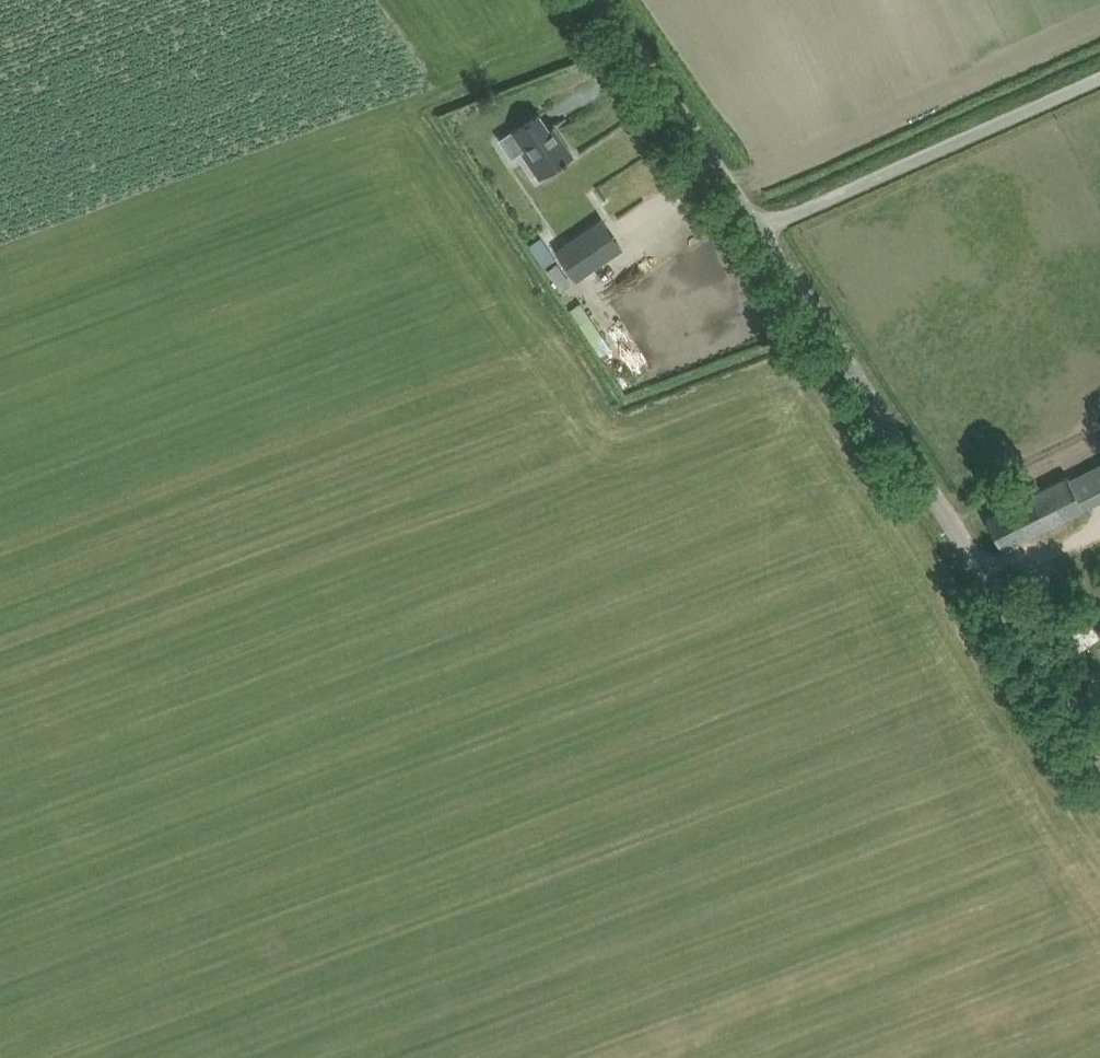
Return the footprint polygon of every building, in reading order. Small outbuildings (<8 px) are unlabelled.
[(500,139),(511,156),(525,146),(545,176),(568,160),(567,158),(573,154),(562,138),(558,141),(539,113),(500,139)] [(577,279),(622,248),(602,219),(557,250),(577,279)] [(548,247),(536,255),(543,266),(556,258),(548,247)] [(1002,548),(1099,499),(1099,489),(1089,465),(1005,506),(986,515),(1002,548)]
